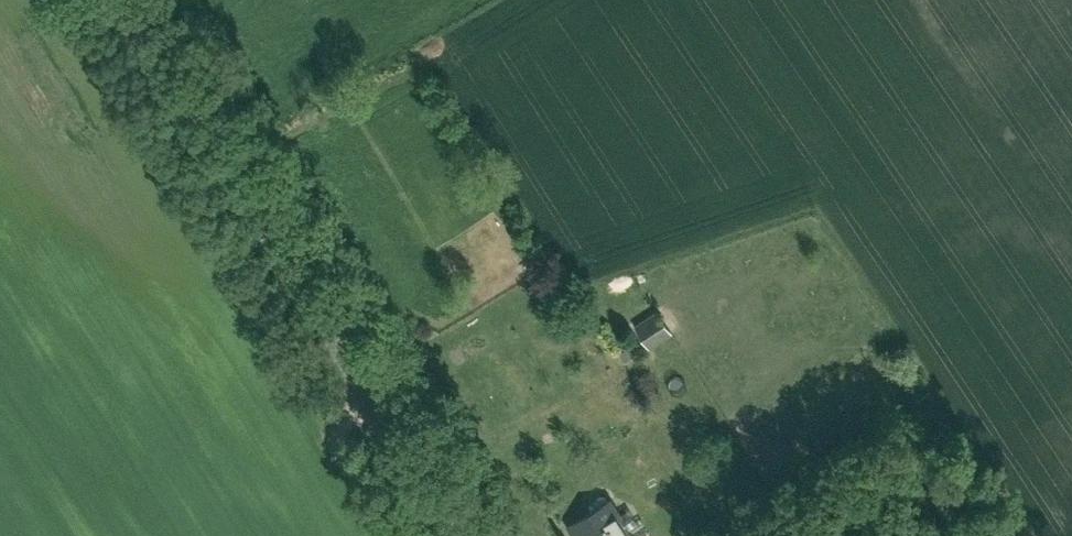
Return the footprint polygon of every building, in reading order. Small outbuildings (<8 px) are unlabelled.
[(661,310),(637,325),(652,348),(676,334),(661,310)] [(570,535),(633,535),(612,503),(567,531),(570,535)]
